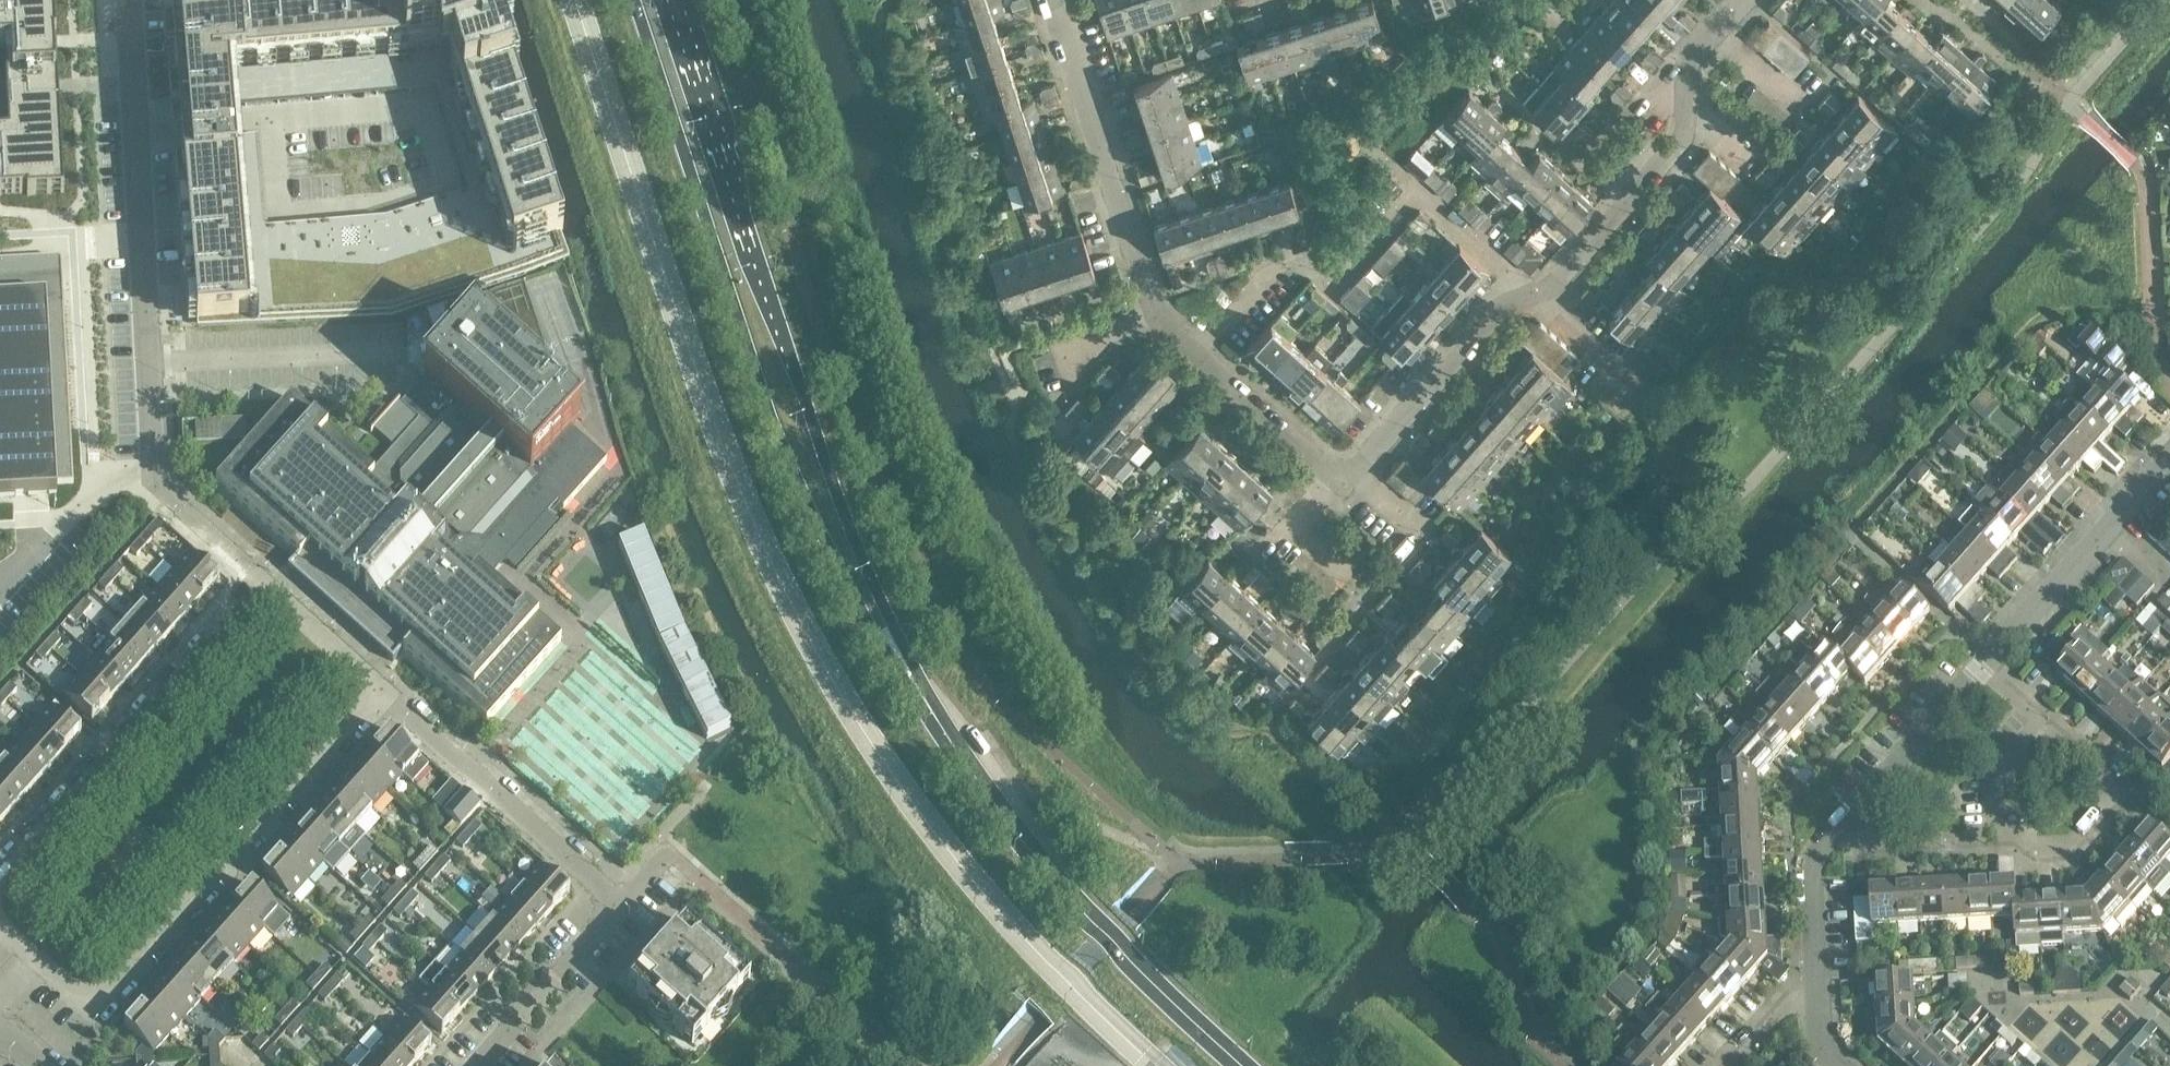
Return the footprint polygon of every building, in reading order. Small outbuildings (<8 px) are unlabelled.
[(568,262),(500,45),(498,46),(488,14),(461,23),(453,0),(418,0),(405,4),(404,0),(394,0),(372,7),(370,0),(339,10),(337,3),(307,12),(304,5),(274,15),(271,9),(241,18),(239,11),(209,20),(206,14),(172,26),(197,326),(392,318),(568,262)] [(966,22),(1003,10),(1000,0),(959,0),(966,22)] [(1107,32),(1130,24),(1122,0),(1096,0),(1107,32)] [(1130,24),(1152,17),(1146,0),(1122,0),(1130,24)] [(1152,17),(1174,10),(1171,0),(1146,0),(1152,17)] [(1174,10),(1197,2),(1196,0),(1171,0),(1174,10)] [(1297,0),(1290,0),(1286,1),(1291,14),(1296,16),(1302,14),(1297,0)] [(1309,8),(1306,0),(1297,0),(1302,14),(1306,12),(1309,8)] [(1349,7),(1361,44),(1384,37),(1372,0),(1371,0),(1349,7)] [(1422,8),(1447,0),(1419,0),(1422,8)] [(1602,12),(1631,38),(1646,21),(1623,0),(1613,0),(1602,12)] [(1646,21),(1662,4),(1658,0),(1623,0),(1646,21)] [(1662,4),(1671,12),(1681,0),(1658,0),(1662,4)] [(1842,4),(1848,10),(1846,13),(1846,16),(1856,25),(1878,0),(1845,0),(1842,4)] [(1856,25),(1874,40),(1899,11),(1887,0),(1878,0),(1856,25)] [(2001,4),(2019,19),(2036,0),(2004,0),(2001,4)] [(2019,19),(2037,36),(2063,7),(2055,0),(2036,0),(2019,19)] [(0,136),(0,189),(0,194),(28,193),(28,195),(64,193),(61,138),(55,139),(53,88),(50,36),(55,36),(53,2),(17,5),(18,7),(0,8),(0,53),(12,52),(15,90),(17,135),(0,136)] [(1018,15),(1030,11),(1027,2),(1012,7),(1014,13),(1018,15)] [(1772,10),(1784,21),(1788,16),(1787,12),(1778,3),(1772,10)] [(1349,7),(1327,15),(1339,52),(1361,44),(1349,7)] [(1003,10),(966,22),(954,26),(962,48),(999,36),(992,15),(1003,11),(1003,10)] [(1262,27),(1264,23),(1260,10),(1252,12),(1257,28),(1262,27)] [(1899,11),(1874,40),(1891,56),(1917,27),(1899,11)] [(1257,28),(1252,12),(1242,15),(1246,28),(1252,30),(1257,28)] [(1602,12),(1586,30),(1615,56),(1631,38),(1602,12)] [(1689,28),(1695,21),(1686,12),(1681,13),(1677,17),(1689,28)] [(1327,15),(1304,22),(1317,59),(1339,52),(1327,15)] [(1689,28),(1677,17),(1673,21),(1674,26),(1683,34),(1689,28)] [(1752,40),(1762,50),(1779,30),(1769,21),(1752,40)] [(1304,22),(1282,29),(1294,66),(1317,59),(1304,22)] [(1809,43),(1815,36),(1804,27),(1800,27),(1796,31),(1809,43)] [(1917,27),(1891,56),(1909,71),(1943,33),(1942,33),(1934,42),(1917,27)] [(1282,29),(1260,37),(1272,74),(1294,66),(1282,29)] [(1586,30),(1570,47),(1599,74),(1615,56),(1586,30)] [(1779,30),(1762,50),(1772,58),(1789,39),(1779,30)] [(1943,33),(1909,71),(1909,72),(1917,63),(1934,78),(1960,49),(1943,33)] [(999,36),(962,48),(969,71),(1006,59),(999,36)] [(1809,43),(1820,52),(1824,48),(1823,43),(1815,36),(1809,43)] [(1260,37),(1236,45),(1249,82),(1272,74),(1260,37)] [(1027,52),(1042,47),(1039,38),(1027,42),(1025,46),(1027,52)] [(1213,52),(1228,47),(1226,41),(1221,39),(1210,43),(1213,52)] [(1799,48),(1789,39),(1772,58),(1782,67),(1799,48)] [(1213,52),(1210,43),(1198,47),(1196,51),(1198,57),(1213,52)] [(1032,60),(1044,56),(1042,47),(1027,52),(1028,58),(1032,60)] [(1570,47),(1555,65),(1593,99),(1584,91),(1599,74),(1570,47)] [(1658,63),(1664,56),(1654,47),(1650,48),(1646,52),(1658,63)] [(1808,56),(1799,48),(1782,67),(1791,75),(1808,56)] [(1960,49),(1934,78),(1952,94),(1978,65),(1960,49)] [(1658,63),(1646,52),(1642,56),(1642,61),(1652,69),(1658,63)] [(1168,67),(1169,66),(1183,62),(1181,56),(1177,54),(1165,58),(1168,67)] [(919,61),(924,74),(936,71),(934,68),(936,67),(932,57),(919,61)] [(1168,67),(1165,58),(1154,62),(1152,66),(1153,71),(1168,67)] [(1844,74),(1850,67),(1840,58),(1835,58),(1831,63),(1844,74)] [(1006,59),(969,71),(977,93),(1014,81),(1006,59)] [(1593,99),(1555,65),(1539,83),(1577,117),(1593,99)] [(1978,65),(1952,94),(1970,110),(1996,81),(1978,65)] [(1844,74),(1855,84),(1859,79),(1859,75),(1850,67),(1844,74)] [(1132,69),(1120,73),(1123,82),(1138,77),(1136,71),(1132,69)] [(1171,73),(1134,85),(1142,108),(1179,96),(1171,73)] [(1014,81),(977,93),(984,116),(996,112),(1021,104),(1014,81)] [(1041,96),(1056,91),(1053,83),(1041,87),(1039,91),(1041,96)] [(1577,117),(1539,83),(1523,101),(1561,135),(1577,117)] [(1626,98),(1632,91),(1623,83),(1618,83),(1615,87),(1626,98)] [(1128,93),(1126,87),(1111,92),(1114,101),(1126,97),(1128,93)] [(1626,98),(1615,87),(1610,92),(1611,96),(1620,105),(1626,98)] [(1469,89),(1443,118),(1461,135),(1493,99),(1491,99),(1486,104),(1469,89)] [(1879,105),(1885,98),(1875,89),(1870,90),(1867,94),(1879,105)] [(1835,109),(1840,104),(1839,99),(1830,90),(1823,98),(1835,109)] [(1047,104),(1059,100),(1056,91),(1041,96),(1043,102),(1047,104)] [(1179,96),(1142,108),(1149,130),(1169,124),(1186,118),(1179,96)] [(1895,130),(1857,96),(1841,114),(1879,148),(1895,130)] [(1835,109),(1823,98),(1817,104),(1827,113),(1831,113),(1835,109)] [(1879,105),(1890,115),(1894,111),(1894,106),(1885,98),(1879,105)] [(1493,99),(1461,135),(1478,150),(1470,159),(1471,160),(1505,121),(1493,110),(1500,102),(1497,99),(1493,99)] [(1021,104),(996,112),(1003,134),(1040,122),(1033,100),(1021,104)] [(1879,148),(1841,114),(1825,131),(1863,165),(1879,148)] [(1186,118),(1169,124),(1149,130),(1157,153),(1169,148),(1193,140),(1186,118)] [(1595,133),(1601,126),(1591,118),(1587,118),(1583,122),(1595,133)] [(1505,121),(1471,160),(1488,175),(1514,146),(1497,131),(1505,121)] [(1914,136),(1920,129),(1910,121),(1906,121),(1902,125),(1914,136)] [(1040,122),(1003,134),(1011,157),(1048,145),(1040,122)] [(1595,133),(1583,122),(1578,128),(1578,133),(1587,141),(1595,133)] [(1135,125),(1123,129),(1126,138),(1141,133),(1139,127),(1135,125)] [(1808,140),(1808,135),(1798,126),(1792,133),(1804,144),(1808,140)] [(1056,142),(1071,137),(1068,128),(1056,132),(1054,136),(1056,142)] [(1914,136),(1926,146),(1929,142),(1929,137),(1920,129),(1914,136)] [(1863,165),(1825,131),(1810,149),(1848,183),(1863,165)] [(1141,133),(1126,138),(1129,146),(1141,142),(1143,138),(1141,133)] [(1804,144),(1792,133),(1785,140),(1795,148),(1800,148),(1804,144)] [(1062,149),(1074,145),(1071,137),(1056,142),(1058,147),(1062,149)] [(1193,140),(1169,148),(1157,153),(1164,176),(1201,164),(1193,140)] [(1048,145),(1011,157),(1018,179),(1055,167),(1048,145)] [(1506,191),(1532,162),(1514,146),(1488,175),(1483,181),(1500,197),(1506,191)] [(1415,148),(1404,161),(1412,167),(1420,158),(1420,153),(1415,148)] [(1848,183),(1810,149),(1794,166),(1832,200),(1848,183)] [(1691,169),(1702,179),(1719,160),(1708,150),(1691,169)] [(1540,153),(1532,162),(1506,191),(1514,182),(1532,197),(1558,168),(1540,153)] [(1719,160),(1702,179),(1710,185),(1712,187),(1729,168),(1719,160)] [(1773,179),(1777,175),(1777,170),(1767,161),(1760,168),(1773,179)] [(1832,200),(1794,166),(1778,184),(1816,218),(1832,200)] [(1055,167),(1018,179),(1026,202),(1063,190),(1055,167)] [(1558,168),(1532,197),(1549,213),(1542,221),(1575,184),(1558,168)] [(1729,168),(1712,187),(1721,196),(1738,176),(1729,168)] [(1773,179),(1760,168),(1754,175),(1764,183),(1769,184),(1773,179)] [(1150,171),(1138,174),(1141,183),(1156,178),(1154,173),(1150,171)] [(1071,187),(1086,182),(1083,173),(1071,177),(1069,181),(1071,187)] [(1381,186),(1394,197),(1403,186),(1391,175),(1381,186)] [(1441,193),(1452,181),(1446,176),(1441,177),(1433,186),(1441,193)] [(1687,198),(1691,194),(1691,189),(1681,180),(1675,187),(1687,198)] [(1289,181),(1266,189),(1278,226),(1301,218),(1289,181)] [(1441,193),(1447,199),(1456,190),(1456,185),(1452,181),(1441,193)] [(1575,184),(1542,221),(1560,237),(1568,229),(1593,200),(1590,197),(1592,194),(1591,190),(1588,187),(1584,187),(1581,189),(1575,184)] [(1816,218),(1778,184),(1763,201),(1801,235),(1816,218)] [(1721,196),(1712,187),(1710,185),(1693,203),(1723,230),(1733,239),(1749,222),(1746,219),(1747,219),(1721,196)] [(1687,198),(1675,187),(1668,194),(1678,203),(1683,203),(1687,198)] [(1266,189),(1243,196),(1256,233),(1278,226),(1266,189)] [(1243,196),(1221,203),(1233,240),(1256,233),(1243,196)] [(1801,235),(1763,201),(1747,219),(1746,219),(1749,222),(1785,254),(1801,235)] [(1221,203),(1199,211),(1211,248),(1233,240),(1221,203)] [(1723,230),(1693,203),(1678,221),(1707,247),(1723,230)] [(1476,225),(1487,212),(1482,208),(1477,208),(1468,218),(1476,225)] [(1428,225),(1432,220),(1430,219),(1419,209),(1413,217),(1422,225),(1428,225)] [(1199,211),(1176,218),(1189,255),(1211,248),(1199,211)] [(1476,225),(1482,231),(1491,221),(1491,216),(1487,212),(1476,225)] [(1656,233),(1660,229),(1659,224),(1649,215),(1643,222),(1656,233)] [(1166,263),(1169,262),(1189,255),(1176,218),(1153,226),(1166,263)] [(1707,247),(1678,221),(1662,238),(1691,265),(1707,247)] [(1656,233),(1643,222),(1637,229),(1646,238),(1652,238),(1656,233)] [(1300,245),(1309,242),(1304,226),(1298,228),(1296,233),(1300,245)] [(1081,232),(1058,239),(1070,276),(1093,269),(1081,232)] [(1387,245),(1400,256),(1404,251),(1403,246),(1394,238),(1387,245)] [(1691,265),(1662,238),(1646,257),(1655,265),(1656,264),(1676,282),(1691,265)] [(1058,239),(1035,247),(1048,284),(1070,276),(1058,239)] [(1263,256),(1272,254),(1268,241),(1264,239),(1258,241),(1263,256)] [(1512,240),(1503,249),(1511,256),(1525,240),(1524,240),(1521,243),(1517,239),(1512,240)] [(1525,240),(1511,256),(1529,272),(1543,257),(1525,240)] [(1263,256),(1258,241),(1252,243),(1250,247),(1254,260),(1263,256)] [(1387,245),(1381,252),(1390,261),(1396,260),(1400,256),(1387,245)] [(1459,245),(1443,263),(1472,289),(1488,271),(1459,245)] [(1035,247),(1013,254),(1025,291),(1048,284),(1035,247)] [(1624,268),(1628,263),(1628,259),(1618,250),(1612,257),(1624,268)] [(1002,299),(1025,291),(1013,254),(990,262),(1002,299)] [(1219,271),(1227,268),(1223,256),(1219,254),(1214,256),(1219,271)] [(1219,271),(1214,256),(1208,257),(1205,262),(1210,274),(1219,271)] [(1624,268),(1612,257),(1606,264),(1616,272),(1620,272),(1624,268)] [(1443,263),(1427,281),(1456,306),(1472,289),(1443,263)] [(1656,264),(1655,265),(1640,282),(1669,308),(1685,290),(1676,282),(1656,264)] [(1173,269),(1169,270),(1168,270),(1173,286),(1182,283),(1178,271),(1173,269)] [(1372,282),(1362,273),(1356,280),(1369,291),(1372,287),(1372,282)] [(1088,283),(1092,294),(1101,292),(1096,277),(1090,278),(1088,283)] [(1369,291),(1356,280),(1349,287),(1359,296),(1364,296),(1369,291)] [(1427,281),(1412,298),(1441,324),(1456,306),(1427,281)] [(1669,308),(1640,282),(1624,299),(1653,325),(1669,308)] [(1328,296),(1318,287),(1315,284),(1313,286),(1311,289),(1311,294),(1321,303),(1328,296)] [(1592,304),(1596,299),(1596,294),(1586,285),(1580,293),(1592,304)] [(1050,292),(1055,307),(1064,304),(1060,292),(1056,290),(1050,292)] [(1441,324),(1412,298),(1403,290),(1387,308),(1425,341),(1441,324)] [(1043,298),(1047,310),(1055,307),(1050,292),(1045,294),(1043,298)] [(1328,296),(1321,303),(1330,311),(1335,311),(1339,306),(1328,296)] [(0,300),(0,496),(56,493),(56,485),(73,484),(64,305),(47,306),(46,298),(0,300)] [(1653,325),(1624,299),(1608,318),(1637,344),(1653,325)] [(1010,322),(1019,319),(1015,307),(1011,305),(1005,307),(1010,322)] [(1386,307),(1370,325),(1380,334),(1409,360),(1419,368),(1423,364),(1422,360),(1415,353),(1425,341),(1387,308),(1386,307)] [(1362,327),(1350,316),(1344,311),(1341,315),(1346,320),(1346,321),(1346,326),(1356,334),(1362,327)] [(1522,340),(1532,350),(1549,331),(1539,321),(1522,340)] [(1271,322),(1245,351),(1263,368),(1289,338),(1271,322)] [(399,400),(370,432),(372,433),(375,429),(396,448),(373,473),(291,399),(216,482),(300,557),(310,546),(413,638),(403,650),(486,725),(561,641),(485,573),(500,557),(505,562),(506,561),(514,568),(556,522),(547,515),(548,514),(542,509),(552,498),(564,509),(607,461),(570,428),(580,418),(578,417),(578,418),(474,325),(475,324),(474,323),(424,378),(425,379),(403,404),(399,400)] [(2079,325),(2069,340),(2079,347),(2089,332),(2079,325)] [(1374,338),(1362,327),(1356,334),(1365,343),(1370,342),(1374,338)] [(1549,331),(1532,350),(1542,359),(1559,340),(1549,331)] [(2101,368),(2086,385),(2135,429),(2144,419),(2132,408),(2140,400),(2113,376),(2125,364),(2092,335),(2080,349),(2101,368)] [(1289,338),(1263,368),(1281,383),(1307,354),(1289,338)] [(1559,340),(1542,359),(1552,368),(1569,348),(1559,340)] [(1169,365),(1147,345),(1141,345),(1138,349),(1147,357),(1137,368),(1166,394),(1182,376),(1169,365)] [(1315,345),(1307,354),(1281,383),(1298,399),(1324,370),(1333,360),(1315,345)] [(1398,359),(1385,347),(1381,352),(1382,357),(1391,366),(1398,359)] [(1569,348),(1552,368),(1561,376),(1578,357),(1569,348)] [(1505,366),(1510,362),(1497,350),(1490,358),(1500,367),(1505,366)] [(1542,359),(1532,350),(1516,368),(1554,402),(1570,384),(1561,376),(1552,368),(1542,359)] [(1114,380),(1118,375),(1118,371),(1108,362),(1102,369),(1114,380)] [(1166,394),(1137,368),(1121,386),(1150,412),(1166,394)] [(1554,402),(1516,368),(1500,385),(1538,420),(1554,402)] [(1114,380),(1102,369),(1096,376),(1105,384),(1110,384),(1114,380)] [(1341,371),(1334,378),(1324,370),(1298,399),(1316,415),(1342,385),(1348,378),(1341,371)] [(1481,393),(1482,388),(1472,379),(1465,386),(1478,397),(1481,393)] [(1342,385),(1316,415),(1334,431),(1360,402),(1342,385)] [(1538,420),(1500,385),(1485,403),(1523,437),(1538,420)] [(2135,429),(2086,385),(2071,402),(2070,401),(2069,402),(2107,436),(2115,428),(2126,439),(2135,429)] [(1150,412),(1121,386),(1105,403),(1134,429),(1150,412)] [(1478,397),(1465,386),(1459,393),(1469,402),(1474,401),(1478,397)] [(1211,401),(1203,395),(1195,405),(1195,410),(1200,414),(1211,401)] [(1083,415),(1087,410),(1086,406),(1077,397),(1071,404),(1083,415)] [(2107,436),(2069,402),(2053,420),(2064,429),(2103,464),(2116,476),(2126,465),(2101,443),(2107,436)] [(1134,429),(1105,403),(1090,421),(1128,455),(1144,438),(1134,429)] [(1523,437),(1485,403),(1469,420),(1507,455),(1523,437)] [(1083,415),(1071,404),(1065,411),(1074,419),(1079,419),(1083,415)] [(1447,432),(1450,428),(1450,423),(1440,414),(1434,421),(1447,432)] [(1223,435),(1234,422),(1226,415),(1218,425),(1218,430),(1223,435)] [(198,418),(197,437),(233,439),(234,419),(198,418)] [(1507,455),(1469,420),(1453,438),(1491,472),(1507,455)] [(1128,455),(1090,421),(1073,439),(1112,473),(1128,455)] [(1447,432),(1434,421),(1428,428),(1437,436),(1443,436),(1447,432)] [(1232,438),(1240,428),(1234,422),(1223,435),(1227,438),(1232,438)] [(1199,425),(1169,458),(1165,463),(1183,479),(1217,441),(1199,425)] [(2064,429),(2049,446),(2038,437),(2076,471),(2083,463),(2095,474),(2103,464),(2064,429)] [(2076,471),(2038,437),(2023,454),(2022,454),(2021,454),(2072,499),(2081,489),(2069,479),(2076,471)] [(1491,472),(1453,438),(1438,455),(1476,490),(1491,472)] [(1217,441),(1183,479),(1201,495),(1235,457),(1217,441)] [(1257,466),(1269,453),(1261,447),(1253,457),(1253,461),(1257,466)] [(2072,499),(2021,454),(2005,472),(2044,507),(2052,499),(2063,509),(2072,499)] [(1476,490),(1438,455),(1421,474),(1423,475),(1433,484),(1460,508),(1476,490)] [(1235,457),(1201,495),(1218,510),(1252,472),(1235,457)] [(1386,477),(1396,486),(1413,466),(1403,458),(1386,477)] [(1084,474),(1105,492),(1112,485),(1105,479),(1107,478),(1092,465),(1084,474)] [(1413,466),(1396,486),(1406,494),(1423,475),(1421,474),(1413,466)] [(1252,472),(1218,510),(1236,527),(1251,510),(1261,499),(1269,490),(1270,489),(1270,488),(1252,472)] [(2044,507),(2005,472),(1990,489),(2040,535),(2049,525),(2038,514),(2044,507)] [(1423,475),(1406,494),(1416,503),(1433,484),(1423,475)] [(1297,496),(1277,479),(1270,488),(1270,489),(1269,490),(1288,506),(1297,496)] [(2053,546),(2040,535),(1990,489),(1988,488),(1972,506),(2013,542),(2019,534),(2044,556),(2053,546)] [(1288,506),(1269,490),(1261,499),(1279,516),(1288,506)] [(1279,516),(1261,499),(1251,510),(1270,526),(1279,516)] [(2013,542),(1972,506),(1970,509),(1972,510),(1958,525),(1969,535),(2008,570),(2017,560),(2006,549),(2013,542)] [(2147,537),(2156,544),(2169,529),(2169,521),(2165,517),(2147,537)] [(1462,529),(1452,521),(1446,527),(1458,539),(1462,534),(1462,529)] [(1458,539),(1446,527),(1439,534),(1449,543),(1454,543),(1458,539)] [(1510,553),(1481,527),(1465,545),(1494,571),(1510,553)] [(155,534),(149,528),(148,528),(138,538),(145,545),(155,534)] [(2156,544),(2167,554),(2169,551),(2169,529),(2156,544)] [(683,632),(643,535),(619,544),(659,642),(683,632)] [(1943,543),(1981,577),(1988,570),(1999,580),(2008,570),(1969,535),(1954,552),(1943,543)] [(145,545),(138,538),(130,548),(137,554),(145,545)] [(1223,554),(1232,545),(1224,538),(1213,550),(1218,555),(1223,554)] [(1943,543),(1928,560),(1927,560),(1977,605),(1986,595),(1974,585),(1981,577),(1943,543)] [(1494,571),(1465,545),(1449,562),(1487,596),(1503,579),(1494,571)] [(190,551),(174,570),(203,596),(219,578),(190,551)] [(1430,565),(1420,556),(1414,563),(1427,574),(1430,570),(1430,565)] [(1182,586),(1183,587),(1175,596),(1192,612),(1201,603),(1227,574),(1208,557),(1182,586)] [(1927,560),(1911,578),(1949,613),(1957,605),(1968,615),(1977,605),(1927,560)] [(2106,579),(2117,589),(2134,570),(2123,560),(2106,579)] [(1479,588),(1449,562),(1433,580),(1442,589),(1443,588),(1472,614),(1487,596),(1479,588)] [(124,569),(117,563),(107,574),(114,580),(124,569)] [(1250,583),(1261,571),(1252,563),(1244,573),(1244,578),(1250,583)] [(1427,574),(1414,563),(1408,570),(1417,578),(1423,578),(1427,574)] [(203,596),(174,570),(158,587),(187,614),(203,596)] [(2117,589),(2127,598),(2144,579),(2134,570),(2117,589)] [(1258,586),(1267,576),(1261,571),(1250,583),(1253,586),(1258,586)] [(114,580),(107,574),(98,583),(105,589),(114,580)] [(1227,574),(1201,603),(1218,618),(1244,589),(1227,574)] [(2155,588),(2144,579),(2127,598),(2137,607),(2155,588)] [(187,614),(158,587),(142,605),(171,631),(187,614)] [(1877,587),(1871,593),(1913,632),(1930,614),(1902,588),(1891,599),(1877,587)] [(1443,588),(1442,589),(1427,605),(1456,631),(1472,614),(1443,588)] [(1244,589),(1218,618),(1236,634),(1262,605),(1244,589)] [(1399,600),(1389,591),(1383,598),(1396,609),(1399,606),(1399,600)] [(1913,632),(1871,593),(1865,601),(1879,613),(1870,624),(1898,649),(1913,632)] [(1285,614),(1296,602),(1288,595),(1279,604),(1279,609),(1285,614)] [(2168,613),(2169,611),(2169,602),(2164,596),(2158,603),(2168,613)] [(92,604),(85,598),(75,609),(82,615),(92,604)] [(1396,609),(1383,598),(1376,606),(1385,614),(1391,614),(1396,609)] [(1293,618),(1302,608),(1296,602),(1285,614),(1289,618),(1293,618)] [(171,631),(142,605),(126,623),(155,649),(171,631)] [(1262,605),(1236,634),(1253,650),(1279,621),(1262,605)] [(1456,631),(1427,605),(1411,623),(1440,649),(1456,631)] [(82,615),(75,609),(67,618),(74,624),(82,615)] [(2161,629),(2168,622),(2157,613),(2151,620),(2161,629)] [(1898,649),(1870,624),(1860,634),(1838,615),(1832,622),(1840,628),(1840,629),(1882,667),(1898,649)] [(1279,621),(1253,650),(1270,665),(1295,635),(1279,621)] [(2168,622),(2161,629),(2169,637),(2169,624),(2168,622)] [(155,649),(126,623),(110,640),(139,667),(155,649)] [(1440,649),(1411,623),(1396,640),(1396,641),(1416,659),(1415,659),(1424,667),(1440,649)] [(1367,635),(1357,626),(1352,633),(1364,644),(1368,640),(1367,635)] [(1320,646),(1332,634),(1324,627),(1315,636),(1315,642),(1320,646)] [(1882,667),(1840,629),(1833,636),(1847,649),(1838,659),(1837,660),(1852,672),(1852,673),(1865,685),(1882,667)] [(2080,647),(2055,674),(2074,691),(2099,663),(2108,653),(2082,629),(2072,640),(2080,647)] [(61,639),(54,632),(43,644),(50,650),(61,639)] [(730,727),(683,632),(659,642),(707,738),(730,727)] [(1396,641),(1396,640),(1387,632),(1371,650),(1400,676),(1415,659),(1416,659),(1396,641)] [(1364,644),(1352,633),(1345,641),(1355,649),(1360,649),(1364,644)] [(1295,635),(1270,665),(1262,675),(1280,691),(1289,682),(1315,652),(1295,635)] [(139,667),(110,640),(94,658),(124,684),(139,667)] [(50,650),(43,644),(35,654),(42,660),(50,650)] [(1801,645),(1794,652),(1836,690),(1852,673),(1852,672),(1837,660),(1838,659),(1825,647),(1815,658),(1801,645)] [(1400,676),(1371,650),(1355,667),(1393,701),(1409,684),(1400,676)] [(1836,690),(1794,652),(1788,659),(1802,672),(1793,683),(1821,708),(1836,690)] [(124,684),(94,658),(79,676),(108,702),(124,684)] [(1336,670),(1326,661),(1320,668),(1333,679),(1336,676),(1336,670)] [(2099,663),(2074,691),(2091,707),(2116,679),(2099,663)] [(1393,701),(1355,667),(1340,685),(1369,711),(1378,719),(1393,701)] [(1333,679),(1320,668),(1313,676),(1323,684),(1328,684),(1333,679)] [(2126,668),(2116,679),(2091,707),(2109,723),(2143,684),(2126,668)] [(108,702),(79,676),(62,694),(91,720),(108,702)] [(1769,680),(1763,688),(1805,725),(1821,708),(1793,683),(1784,693),(1769,680)] [(17,687),(10,681),(0,692),(7,698),(17,687)] [(2143,684),(2109,723),(2126,739),(2161,700),(2143,684)] [(1369,711),(1340,685),(1324,703),(1353,729),(1369,711)] [(1805,725),(1763,688),(1757,695),(1771,708),(1762,718),(1789,743),(1805,725)] [(1353,729),(1324,703),(1314,713),(1295,696),(1289,704),(1308,721),(1343,752),(1359,734),(1353,729)] [(2126,739),(2143,754),(2169,725),(2169,708),(2161,700),(2126,739)] [(52,705),(35,724),(65,750),(81,732),(52,705)] [(1738,715),(1731,723),(1773,760),(1789,743),(1762,718),(1752,728),(1738,715)] [(1773,760),(1731,723),(1725,730),(1739,742),(1719,765),(1757,778),(1773,760)] [(65,750),(35,724),(20,741),(49,768),(65,750)] [(2143,754),(2161,771),(2169,761),(2169,725),(2143,754)] [(389,730),(373,749),(402,775),(419,757),(389,730)] [(49,768),(20,741),(4,759),(33,785),(49,768)] [(402,775),(373,749),(357,766),(386,793),(402,775)] [(4,759),(0,763),(0,788),(17,803),(33,785),(4,759)] [(2161,771),(2169,778),(2169,761),(2161,771)] [(1757,778),(1719,765),(1721,790),(1679,792),(1680,805),(1702,804),(1759,801),(1757,778)] [(386,793),(357,766),(341,784),(371,810),(386,793)] [(371,810),(341,784),(326,802),(355,828),(371,810)] [(0,788),(0,820),(1,821),(17,803),(0,788)] [(469,806),(474,801),(465,793),(460,798),(469,806)] [(1759,801),(1702,804),(1703,814),(1722,812),(1723,827),(1760,825),(1759,801)] [(355,828),(326,802),(310,819),(339,845),(355,828)] [(460,827),(469,816),(463,810),(453,820),(460,827)] [(339,845),(310,819),(294,837),(323,863),(339,845)] [(460,827),(453,820),(444,831),(451,837),(460,827)] [(482,827),(475,821),(465,831),(472,838),(482,827)] [(1760,825),(1723,827),(1724,840),(1705,841),(1705,851),(1761,848),(1760,825)] [(2133,843),(2169,877),(2169,844),(2167,842),(2149,825),(2133,843)] [(472,838),(465,831),(456,841),(463,848),(472,838)] [(323,863),(294,837),(278,854),(307,881),(323,863)] [(2133,843),(2117,861),(2151,891),(2156,885),(2160,888),(2169,878),(2169,877),(2133,843)] [(428,862),(438,851),(431,845),(422,856),(428,862)] [(1761,848),(1705,851),(1706,861),(1725,860),(1725,874),(1763,871),(1761,848)] [(362,877),(370,868),(349,851),(322,882),(339,896),(350,882),(341,874),(348,865),(362,877)] [(307,881),(278,854),(262,873),(291,899),(307,881)] [(428,862),(422,856),(413,866),(419,872),(428,862)] [(450,862),(443,856),(434,866),(440,873),(450,862)] [(2151,891),(2117,861),(2101,878),(2129,903),(2144,886),(2150,891),(2151,891)] [(540,865),(523,883),(552,910),(569,891),(540,865)] [(440,873),(434,866),(425,877),(431,883),(440,873)] [(372,893),(383,879),(371,869),(359,883),(372,893)] [(1763,871),(1725,874),(1726,887),(1707,888),(1697,889),(1697,898),(1708,898),(1764,896),(1763,871)] [(2129,903),(2101,878),(2086,895),(2104,932),(2129,903)] [(397,897),(407,886),(400,880),(390,891),(397,897)] [(2014,881),(1989,882),(1991,920),(2015,918),(2016,918),(2014,899),(2015,899),(2014,881)] [(1989,882),(1966,883),(1968,921),(1991,920),(1989,882)] [(552,910),(523,883),(507,901),(537,927),(552,910)] [(1966,883),(1942,885),(1945,922),(1968,921),(1966,883)] [(251,884),(235,903),(264,929),(281,910),(251,884)] [(1942,885),(1919,886),(1921,923),(1945,922),(1942,885)] [(1919,886),(1895,887),(1897,925),(1921,923),(1919,886)] [(1871,899),(1854,900),(1856,944),(1875,943),(1874,926),(1897,925),(1895,887),(1870,889),(1871,899)] [(397,897),(390,891),(381,901),(388,907),(397,897)] [(402,901),(415,913),(416,913),(414,912),(419,906),(414,902),(418,897),(412,891),(402,901)] [(2104,932),(2086,895),(2062,897),(2064,934),(2104,932)] [(1764,896),(1708,898),(1708,907),(1727,906),(1728,921),(1765,919),(1764,896)] [(2064,934),(2062,897),(2038,898),(2041,945),(2065,944),(2064,934)] [(2038,898),(2015,899),(2014,899),(2016,918),(2015,918),(2017,949),(2041,948),(2041,945),(2038,898)] [(400,918),(407,910),(413,916),(415,913),(402,901),(393,912),(400,918)] [(537,927),(507,901),(492,919),(521,945),(537,927)] [(264,929),(235,903),(219,920),(248,946),(264,929)] [(365,933),(375,921),(368,915),(358,926),(365,933)] [(521,945),(492,919),(476,936),(505,962),(521,945)] [(1767,949),(1765,919),(1728,921),(1715,921),(1716,939),(1730,944),(1768,958),(1783,964),(1782,948),(1767,949)] [(248,946),(219,920),(203,938),(233,964),(248,946)] [(692,1044),(749,980),(685,922),(627,986),(692,1044)] [(365,933),(358,926),(350,936),(356,942),(365,933)] [(370,937),(377,943),(387,932),(380,926),(370,937)] [(505,962),(476,936),(460,954),(489,980),(505,962)] [(370,937),(361,947),(368,953),(377,943),(370,937)] [(233,964),(203,938),(188,955),(217,982),(233,964)] [(1768,958),(1730,944),(1716,939),(1704,953),(1742,987),(1768,958)] [(1742,987),(1704,953),(1695,964),(1705,972),(1698,980),(1726,1005),(1742,987)] [(489,980),(460,954),(444,971),(473,998),(489,980)] [(217,982),(188,955),(172,973),(201,999),(217,982)] [(2004,967),(2018,966),(2017,957),(2003,957),(2004,967)] [(1971,969),(1984,968),(1984,958),(1970,959),(1971,969)] [(1971,969),(1970,959),(1947,960),(1947,969),(1957,969),(1957,970),(1971,969)] [(1923,962),(1924,972),(1937,971),(1937,961),(1923,962)] [(1898,963),(1899,973),(1924,972),(1923,962),(1898,963)] [(322,981),(331,970),(324,964),(315,974),(322,981)] [(1869,974),(1890,973),(1890,964),(1869,965),(1869,974)] [(473,998),(444,971),(429,989),(458,1015),(473,998)] [(201,999),(172,973),(156,990),(185,1017),(201,999)] [(1626,973),(1612,988),(1629,1004),(1644,989),(1626,973)] [(322,981),(315,974),(306,985),(313,991),(322,981)] [(343,981),(336,975),(327,985),(334,991),(343,981)] [(1958,976),(1948,977),(1949,991),(1959,990),(1958,976)] [(1958,976),(1959,990),(1968,990),(1967,976),(1958,976)] [(2118,991),(2119,991),(2130,1001),(2141,989),(2130,979),(2130,978),(2118,991)] [(1913,979),(1875,980),(1877,1005),(1914,1003),(1913,979)] [(1698,980),(1692,987),(1683,997),(1710,1022),(1726,1005),(1698,980)] [(2169,981),(2160,992),(2168,999),(2169,996),(2169,981)] [(2067,983),(2066,983),(2053,984),(2053,993),(2067,993),(2067,983)] [(2067,983),(2067,993),(2080,992),(2080,983),(2067,983)] [(334,991),(327,985),(318,995),(325,1001),(334,991)] [(2020,995),(2034,994),(2034,985),(2020,986),(2020,995)] [(441,1034),(458,1015),(429,989),(412,1007),(441,1034)] [(185,1017),(156,990),(140,1008),(169,1034),(185,1017)] [(1710,1022),(1683,997),(1673,1008),(1659,995),(1653,1002),(1694,1040),(1710,1022)] [(284,1010),(290,1016),(300,1005),(293,999),(284,1010)] [(1982,1009),(1972,999),(1960,1013),(1970,1023),(1982,1009)] [(1694,1040),(1653,1002),(1646,1010),(1660,1022),(1651,1032),(1679,1057),(1694,1040)] [(1914,1003),(1877,1005),(1879,1044),(1916,1027),(1914,1003)] [(169,1034),(140,1008),(124,1027),(144,1045),(136,1054),(136,1060),(153,1059),(153,1053),(169,1034)] [(274,1020),(281,1026),(290,1016),(284,1010),(274,1020)] [(295,1020),(302,1026),(312,1016),(305,1010),(295,1020)] [(402,1019),(385,1037),(414,1063),(431,1045),(402,1019)] [(295,1020),(286,1030),(293,1037),(302,1026),(295,1020)] [(2007,1031),(1997,1021),(1990,1029),(2001,1038),(2007,1031)] [(2138,1052),(2159,1028),(2152,1022),(2131,1045),(2138,1052)] [(1651,1032),(1641,1043),(1627,1030),(1622,1026),(1617,1032),(1621,1036),(1621,1037),(1653,1065),(1671,1065),(1679,1057),(1651,1032)] [(1879,1044),(1903,1065),(1912,1065),(1933,1043),(1916,1027),(1879,1044)] [(225,1039),(215,1030),(208,1037),(208,1038),(219,1047),(219,1046),(225,1039)] [(2007,1031),(2001,1038),(2005,1042),(2012,1035),(2007,1031)] [(261,1035),(252,1045),(259,1051),(268,1041),(261,1035)] [(385,1037),(369,1055),(382,1065),(412,1065),(414,1063),(385,1037)] [(1621,1037),(1614,1045),(1628,1057),(1620,1065),(1653,1065),(1621,1037)] [(219,1047),(208,1038),(209,1056),(219,1056),(219,1047)] [(1912,1065),(1944,1065),(1951,1059),(1933,1043),(1912,1065)] [(279,1051),(273,1045),(264,1056),(270,1061),(279,1051)] [(2032,1053),(2025,1060),(2032,1065),(2039,1065),(2042,1062),(2032,1053)] [(2123,1054),(2114,1064),(2116,1065),(2125,1065),(2130,1060),(2123,1054)] [(369,1055),(359,1065),(382,1065),(369,1055)] [(209,1056),(210,1065),(218,1065),(220,1064),(219,1056),(209,1056)] [(1606,1056),(1597,1065),(1618,1065),(1606,1056)]
